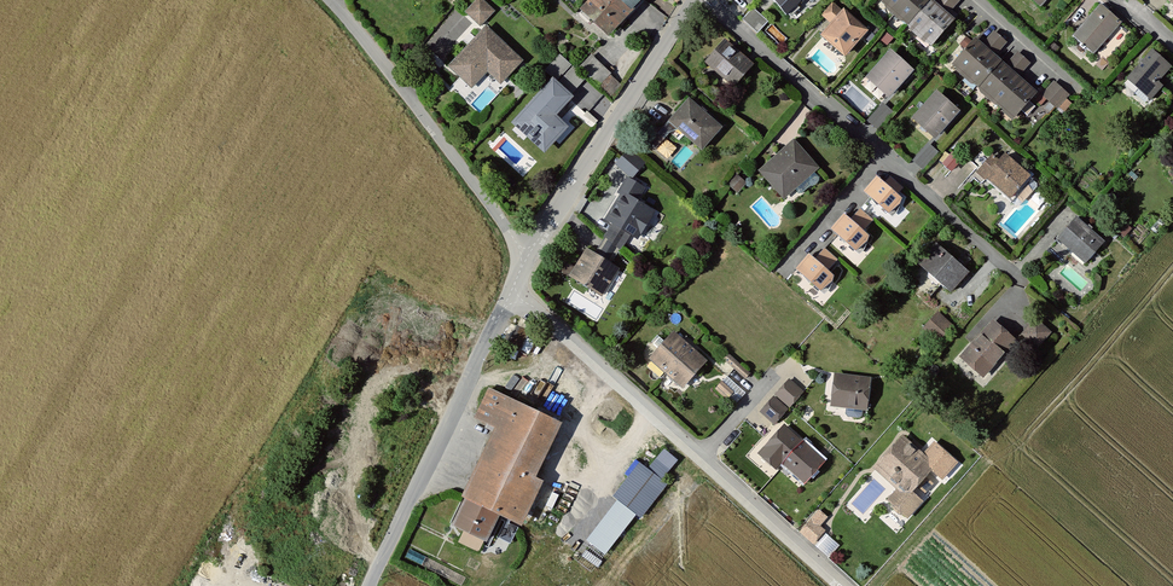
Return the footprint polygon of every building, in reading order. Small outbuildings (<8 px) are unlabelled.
[(482,0),(478,0),(467,12),(480,24),(493,11),(482,0)] [(581,11),(608,36),(641,0),(591,0),(581,11)] [(790,14),(803,0),(775,0),(790,14)] [(886,3),(932,44),(953,20),(947,14),(936,4),(931,0),(888,0),(886,3)] [(959,0),(940,0),(936,4),(947,14),(960,1),(959,0)] [(826,17),(835,25),(845,12),(835,3),(824,16),(826,17)] [(1120,23),(1102,7),(1077,36),(1095,52),(1120,23)] [(769,22),(754,8),(743,19),(758,33),(769,22)] [(868,31),(845,12),(835,25),(825,36),(847,55),(868,31)] [(521,61),(486,28),(451,66),(472,86),(487,69),(501,82),(521,61)] [(1006,42),(995,32),(984,46),(995,55),(1006,42)] [(984,46),(978,41),(957,65),(1015,117),(1037,93),(1018,77),(1006,66),(995,55),(984,46)] [(752,66),(725,43),(707,64),(734,86),(752,66)] [(1171,67),(1154,52),(1130,79),(1152,98),(1162,87),(1158,83),(1171,67)] [(562,53),(548,66),(573,91),(587,78),(562,53)] [(913,71),(892,53),(871,77),(891,96),(913,71)] [(1030,63),(1018,53),(1006,66),(1018,77),(1030,63)] [(610,73),(592,56),(580,68),(599,85),(610,74),(610,73)] [(611,96),(621,85),(610,74),(599,85),(611,96)] [(572,94),(552,75),(508,122),(544,154),(569,127),(554,113),(572,94)] [(1067,94),(1055,82),(1041,98),(1054,109),(1067,94)] [(962,112),(936,89),(912,116),(938,139),(962,112)] [(722,128),(689,99),(663,127),(651,130),(644,139),(655,149),(671,131),(679,139),(686,132),(704,148),(722,128)] [(893,113),(884,104),(869,120),(878,129),(893,113)] [(818,167),(792,139),(759,169),(784,197),(818,167)] [(940,153),(930,144),(915,160),(925,169),(940,153)] [(645,163),(628,148),(615,163),(632,178),(645,163)] [(960,159),(952,152),(944,163),(952,169),(960,159)] [(1032,177),(1004,153),(999,159),(993,154),(979,170),(1013,199),(1032,177)] [(622,193),(606,219),(614,225),(630,234),(638,239),(654,213),(636,202),(645,187),(627,176),(618,190),(622,193)] [(746,183),(738,176),(730,185),(738,192),(746,183)] [(901,197),(878,177),(866,191),(888,211),(901,197)] [(870,236),(845,214),(831,229),(856,251),(870,236)] [(1103,242),(1078,220),(1062,239),(1087,261),(1103,242)] [(1131,229),(1125,223),(1119,229),(1126,235),(1131,229)] [(630,234),(614,225),(595,255),(612,265),(630,234)] [(968,273),(938,246),(922,263),(953,290),(968,273)] [(587,249),(569,277),(602,298),(619,270),(612,265),(595,255),(587,249)] [(835,275),(810,254),(796,270),(821,291),(835,275)] [(574,265),(563,259),(557,268),(568,275),(574,265)] [(952,327),(939,315),(925,330),(939,342),(952,327)] [(1051,332),(1037,320),(1033,324),(1024,334),(1039,347),(1051,332)] [(1016,341),(994,321),(962,357),(983,377),(1016,341)] [(528,330),(514,324),(505,344),(519,350),(528,330)] [(708,362),(674,332),(649,360),(683,390),(708,362)] [(538,341),(529,336),(522,350),(531,355),(538,341)] [(729,355),(724,360),(746,380),(751,375),(729,355)] [(869,378),(835,374),(832,404),(865,407),(869,378)] [(802,390),(789,379),(775,395),(788,406),(802,390)] [(735,393),(722,383),(718,388),(730,399),(735,393)] [(558,420),(491,389),(478,416),(498,426),(495,432),(466,494),(469,495),(456,522),(486,536),(498,510),(505,514),(511,516),(521,521),(540,479),(532,475),(558,420)] [(786,408),(773,396),(760,411),(774,423),(786,408)] [(822,459),(783,425),(759,453),(775,466),(780,460),(804,480),(822,459)] [(922,454),(902,437),(875,467),(899,488),(889,499),(907,515),(921,500),(910,491),(915,485),(924,493),(932,484),(923,476),(929,468),(941,479),(957,461),(934,441),(922,454)] [(664,448),(646,467),(660,478),(676,459),(664,448)] [(638,461),(612,495),(616,499),(635,514),(640,517),(667,483),(660,478),(646,467),(638,461)] [(635,514),(616,499),(571,557),(590,572),(635,514)] [(826,516),(819,510),(800,531),(812,542),(823,530),(818,525),(826,516)] [(511,543),(518,527),(508,523),(511,516),(505,514),(502,521),(505,522),(498,537),(511,543)]
